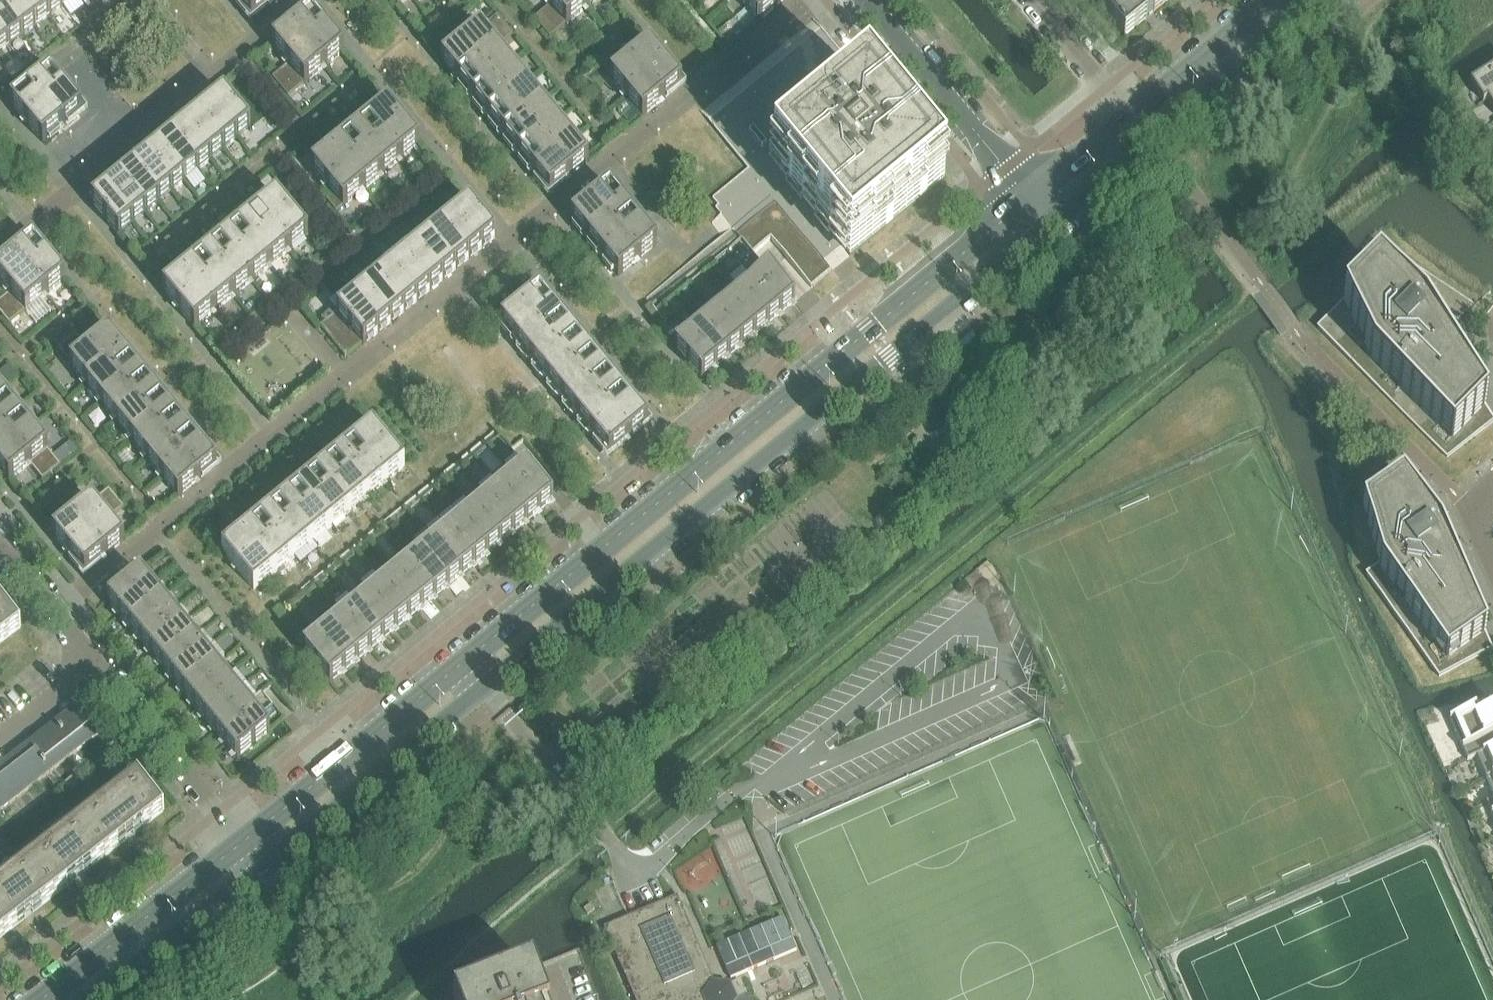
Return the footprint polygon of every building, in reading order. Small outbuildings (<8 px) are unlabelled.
[(16,0),(1,0),(0,1),(0,8),(22,37),(36,27),(16,0)] [(37,0),(16,0),(36,27),(49,17),(37,0)] [(58,0),(37,0),(49,17),(63,6),(58,0)] [(269,0),(236,0),(252,19),(271,3),(269,0)] [(578,0),(557,0),(550,6),(566,25),(586,9),(578,0)] [(586,9),(597,0),(578,0),(586,9)] [(758,0),(741,0),(748,9),(758,0)] [(786,0),(758,0),(748,9),(759,22),(762,19),(763,20),(786,0)] [(1098,5),(1124,38),(1170,0),(1104,0),(1098,5)] [(550,6),(534,19),(549,38),(566,25),(550,6)] [(0,8),(0,36),(8,47),(22,37),(0,8)] [(489,10),(483,15),(489,21),(495,17),(489,10)] [(328,32),(312,12),(292,28),(308,48),(328,32)] [(513,35),(504,24),(497,16),(481,30),(496,48),(513,35)] [(481,30),(470,17),(454,30),(464,42),(461,45),(477,65),(496,48),(481,30)] [(308,48),(292,28),(272,45),(289,65),(308,48)] [(945,180),(867,85),(820,28),(708,121),(748,170),(712,200),(718,207),(715,209),(721,217),(722,217),(731,229),(735,234),(775,202),(824,262),(842,247),(850,257),(945,180)] [(344,52),(328,32),(308,48),(324,68),(344,52)] [(722,52),(737,40),(733,35),(718,47),(722,52)] [(0,36),(0,53),(8,47),(0,36)] [(477,65),(461,45),(441,61),(458,81),(477,65)] [(616,46),(608,52),(597,61),(610,78),(629,62),(616,46)] [(666,65),(649,46),(629,62),(646,82),(666,65)] [(324,68),(308,48),(289,65),(304,84),(324,68)] [(513,69),(496,48),(477,65),(493,85),(513,69)] [(629,62),(610,78),(626,98),(646,82),(629,62)] [(289,65),(273,78),(288,97),(304,84),(289,65)] [(493,85),(477,65),(458,81),(474,101),(493,85)] [(682,85),(666,65),(646,82),(662,102),(682,85)] [(527,86),(513,69),(493,85),(508,102),(527,86)] [(1470,83),(1482,102),(1492,95),(1492,69),(1470,83)] [(66,91),(50,71),(30,88),(46,107),(66,91)] [(662,102),(646,82),(626,98),(642,118),(662,102)] [(508,102),(493,85),(474,101),(488,119),(508,102)] [(542,104),(527,86),(508,102),(522,120),(542,104)] [(46,107),(30,88),(10,104),(27,124),(46,107)] [(82,111),(66,91),(46,107),(63,127),(82,111)] [(251,127),(224,95),(210,106),(237,139),(251,127)] [(1482,102),(1483,104),(1487,102),(1492,111),(1492,95),(1482,102)] [(522,120),(508,102),(488,119),(503,136),(522,120)] [(556,122),(542,104),(522,120),(537,138),(556,122)] [(404,125),(388,105),(368,121),(384,141),(404,125)] [(237,139),(210,106),(197,117),(224,150),(237,139)] [(63,127),(46,107),(27,124),(43,143),(63,127)] [(224,150),(197,117),(184,128),(211,161),(224,150)] [(537,138),(522,120),(503,136),(517,154),(537,138)] [(384,141),(368,121),(349,137),(366,156),(384,141)] [(572,142),(556,122),(537,138),(553,158),(572,142)] [(420,144),(404,125),(384,141),(400,161),(420,144)] [(211,161),(184,128),(171,138),(198,171),(211,161)] [(366,156),(349,137),(331,152),(347,172),(366,156)] [(198,171),(171,138),(158,149),(185,182),(198,171)] [(553,158),(537,138),(517,154),(534,174),(553,158)] [(400,161),(384,141),(366,156),(381,176),(400,161)] [(589,162),(572,142),(553,158),(569,178),(589,162)] [(185,182),(158,149),(145,160),(172,192),(185,182)] [(347,172),(331,152),(311,168),(327,188),(347,172)] [(381,176),(366,156),(347,172),(363,191),(381,176)] [(569,178),(553,158),(534,174),(550,194),(569,178)] [(172,192),(145,160),(132,170),(159,203),(172,192)] [(159,203),(132,170),(119,181),(146,214),(159,203)] [(363,191),(347,172),(327,188),(343,207),(363,191)] [(146,214),(119,181),(106,191),(133,224),(146,214)] [(626,207),(610,187),(590,203),(606,223),(626,207)] [(327,188),(321,194),(336,212),(343,207),(327,188)] [(133,224),(106,191),(92,203),(119,236),(133,224)] [(292,216),(299,210),(284,191),(277,197),(292,216)] [(277,197),(276,197),(257,213),(272,232),(292,216),(277,197)] [(606,223),(590,203),(571,219),(587,239),(606,223)] [(496,237),(469,204),(455,216),(482,249),(496,237)] [(641,225),(626,207),(606,223),(621,241),(641,225)] [(272,232),(257,213),(238,228),(254,247),(272,232)] [(308,235),(292,216),(272,232),(289,252),(308,235)] [(482,249),(455,216),(442,227),(469,259),(482,249)] [(621,241),(606,223),(587,239),(602,257),(621,241)] [(657,245),(641,225),(621,241),(638,261),(657,245)] [(469,259),(442,227),(429,237),(456,270),(469,259)] [(254,247),(238,228),(220,243),(235,263),(254,247)] [(289,252),(272,232),(254,247),(270,267),(289,252)] [(456,270),(429,237),(416,248),(443,281),(456,270)] [(49,260),(33,240),(13,256),(30,276),(49,260)] [(638,261),(621,241),(602,257),(618,277),(638,261)] [(235,263),(220,243),(201,258),(217,278),(235,263)] [(1441,340),(1474,307),(1378,245),(1359,274),(1365,280),(1317,328),(1447,459),(1492,423),(1492,418),(1441,340)] [(270,267),(254,247),(235,263),(251,282),(270,267)] [(443,281),(416,248),(403,259),(430,291),(443,281)] [(13,256),(0,267),(0,281),(10,293),(30,276),(13,256)] [(217,278),(201,258),(182,274),(198,293),(217,278)] [(430,291),(403,259),(390,269),(417,302),(430,291)] [(66,280),(49,260),(30,276),(46,296),(66,280)] [(251,282),(235,263),(217,278),(233,297),(251,282)] [(417,302),(390,269),(377,280),(404,313),(417,302)] [(795,303),(768,270),(754,282),(781,314),(795,303)] [(198,293),(182,274),(163,290),(179,309),(198,293)] [(46,296),(30,276),(10,293),(25,312),(26,312),(46,296)] [(233,297),(217,278),(198,293),(214,313),(233,297)] [(508,279),(495,289),(502,297),(514,288),(508,279)] [(404,313),(377,280),(364,290),(391,323),(404,313)] [(781,314),(754,282),(741,292),(768,325),(781,314)] [(391,323),(364,290),(351,301),(378,334),(391,323)] [(556,311),(539,291),(520,307),(536,327),(556,311)] [(768,325),(741,292),(728,303),(754,336),(768,325)] [(0,301),(0,314),(9,325),(25,312),(10,293),(0,301)] [(214,313),(198,293),(179,309),(195,329),(214,313)] [(378,334),(351,301),(337,313),(352,331),(362,344),(363,346),(378,334)] [(754,336),(728,303),(715,313),(741,346),(754,336)] [(663,321),(651,305),(646,309),(659,325),(663,321)] [(536,327),(520,307),(500,323),(517,343),(536,327)] [(571,329),(556,311),(536,327),(551,345),(571,329)] [(337,313),(320,327),(335,345),(352,331),(337,313)] [(741,346),(715,313),(702,324),(728,357),(741,346)] [(728,357),(702,324),(689,335),(715,368),(728,357)] [(551,345),(536,327),(517,343),(532,361),(551,345)] [(586,348),(571,329),(551,345),(567,364),(586,348)] [(362,344),(352,331),(335,345),(345,357),(362,344)] [(75,333),(57,349),(70,365),(89,349),(75,333)] [(125,353),(109,333),(89,349),(106,369),(125,353)] [(715,368),(689,335),(675,346),(674,346),(701,379),(715,368)] [(567,364),(551,345),(532,361),(547,380),(567,364)] [(601,366),(586,348),(567,364),(582,382),(601,366)] [(89,349),(70,365),(86,385),(106,369),(89,349)] [(140,372),(125,353),(106,369),(121,388),(140,372)] [(582,382),(567,364),(547,380),(562,398),(582,382)] [(617,385),(601,366),(582,382),(597,401),(617,385)] [(121,388),(106,369),(86,385),(101,404),(121,388)] [(156,390),(144,376),(140,372),(121,388),(136,406),(156,390)] [(597,401),(582,382),(562,398),(578,417),(597,401)] [(632,404),(617,385),(597,401),(612,420),(632,404)] [(136,406),(121,388),(101,404),(117,422),(136,406)] [(171,409),(156,390),(136,406),(151,425),(171,409)] [(2,392),(0,394),(0,425),(17,411),(2,392)] [(612,420),(597,401),(578,417),(593,436),(612,420)] [(648,423),(632,404),(612,420),(628,439),(648,423)] [(151,425),(136,406),(117,422),(132,441),(151,425)] [(186,427),(171,409),(151,425),(166,443),(186,427)] [(17,411),(0,425),(0,430),(13,445),(32,429),(17,411)] [(628,439),(612,420),(593,436),(609,455),(628,439)] [(166,443),(151,425),(132,441),(147,459),(166,443)] [(201,446),(186,427),(166,443),(182,462),(201,446)] [(389,447),(373,428),(353,444),(369,464),(389,447)] [(49,449),(32,429),(13,445),(30,465),(48,450),(49,449)] [(0,430),(0,456),(13,445),(0,430)] [(279,609),(274,613),(278,619),(286,629),(304,650),(303,651),(330,683),(554,500),(527,467),(526,468),(517,457),(511,450),(500,437),(496,431),(331,567),(279,609)] [(182,462),(166,443),(147,459),(162,478),(182,462)] [(369,464),(353,444),(335,459),(351,479),(369,464)] [(13,445),(0,456),(0,469),(10,481),(30,465),(13,445)] [(217,466),(201,446),(182,462),(198,482),(217,466)] [(405,467),(389,447),(369,464),(385,483),(405,467)] [(48,450),(30,465),(43,481),(61,466),(48,450)] [(351,479),(335,459),(316,474),(332,494),(351,479)] [(198,482),(182,462),(162,478),(178,498),(198,482)] [(385,483),(369,464),(351,479),(367,498),(385,483)] [(332,494),(316,474),(297,490),(313,509),(332,494)] [(1492,649),(1444,541),(1440,532),(1434,522),(1402,478),(1363,506),(1379,564),(1365,574),(1439,678),(1492,649)] [(367,498),(351,479),(332,494),(348,514),(367,498)] [(109,489),(93,502),(108,521),(124,508),(109,489)] [(313,509),(297,490),(279,505),(295,524),(313,509)] [(348,514),(332,494),(313,509),(329,529),(348,514)] [(108,521),(93,502),(92,502),(72,518),(89,538),(109,522),(108,521)] [(295,524),(279,505),(260,520),(276,540),(295,524)] [(329,529),(313,509),(295,524),(311,544),(329,529)] [(89,538),(72,518),(53,534),(69,554),(89,538)] [(276,540),(260,520),(242,535),(258,555),(276,540)] [(125,541),(109,522),(89,538),(105,558),(125,541)] [(311,544),(295,524),(276,540),(292,559),(311,544)] [(258,555),(242,535),(222,552),(238,571),(258,555)] [(105,558),(89,538),(69,554),(85,574),(105,558)] [(292,559),(276,540),(258,555),(274,574),(292,559)] [(166,555),(141,575),(141,574),(108,601),(237,759),(270,733),(270,732),(284,720),(294,712),(166,555)] [(274,574),(258,555),(238,571),(254,591),(274,574)] [(21,628),(0,602),(0,644),(21,628)] [(103,734),(96,726),(79,703),(78,704),(79,705),(53,725),(77,756),(102,737),(102,735),(103,734)] [(1492,736),(1492,708),(1474,717),(1472,712),(1476,711),(1475,709),(1449,721),(1449,722),(1450,722),(1461,749),(1462,751),(1462,750),(1466,760),(1466,761),(1489,750),(1485,739),(1492,736)] [(77,756),(53,725),(28,745),(52,775),(77,756)] [(1485,739),(1489,750),(1466,761),(1466,762),(1476,757),(1485,778),(1484,778),(1485,779),(1492,775),(1492,736),(1485,739)] [(52,775),(28,745),(3,764),(26,795),(52,775)] [(3,764),(0,767),(0,813),(1,814),(26,795),(3,764)] [(1485,779),(1485,780),(1486,779),(1492,796),(1492,775),(1485,779)] [(134,835),(163,812),(164,812),(137,778),(78,824),(105,858),(134,835)] [(1473,810),(1470,802),(1462,806),(1465,814),(1473,810)] [(55,896),(105,858),(78,824),(28,863),(55,896)] [(55,896),(28,863),(0,885),(0,931),(4,936),(26,919),(33,913),(55,896)] [(714,983),(676,896),(604,928),(635,999),(748,999),(746,995),(736,999),(729,984),(714,983)] [(783,918),(716,946),(731,979),(797,951),(783,918)] [(454,999),(546,999),(533,968),(454,999)]
